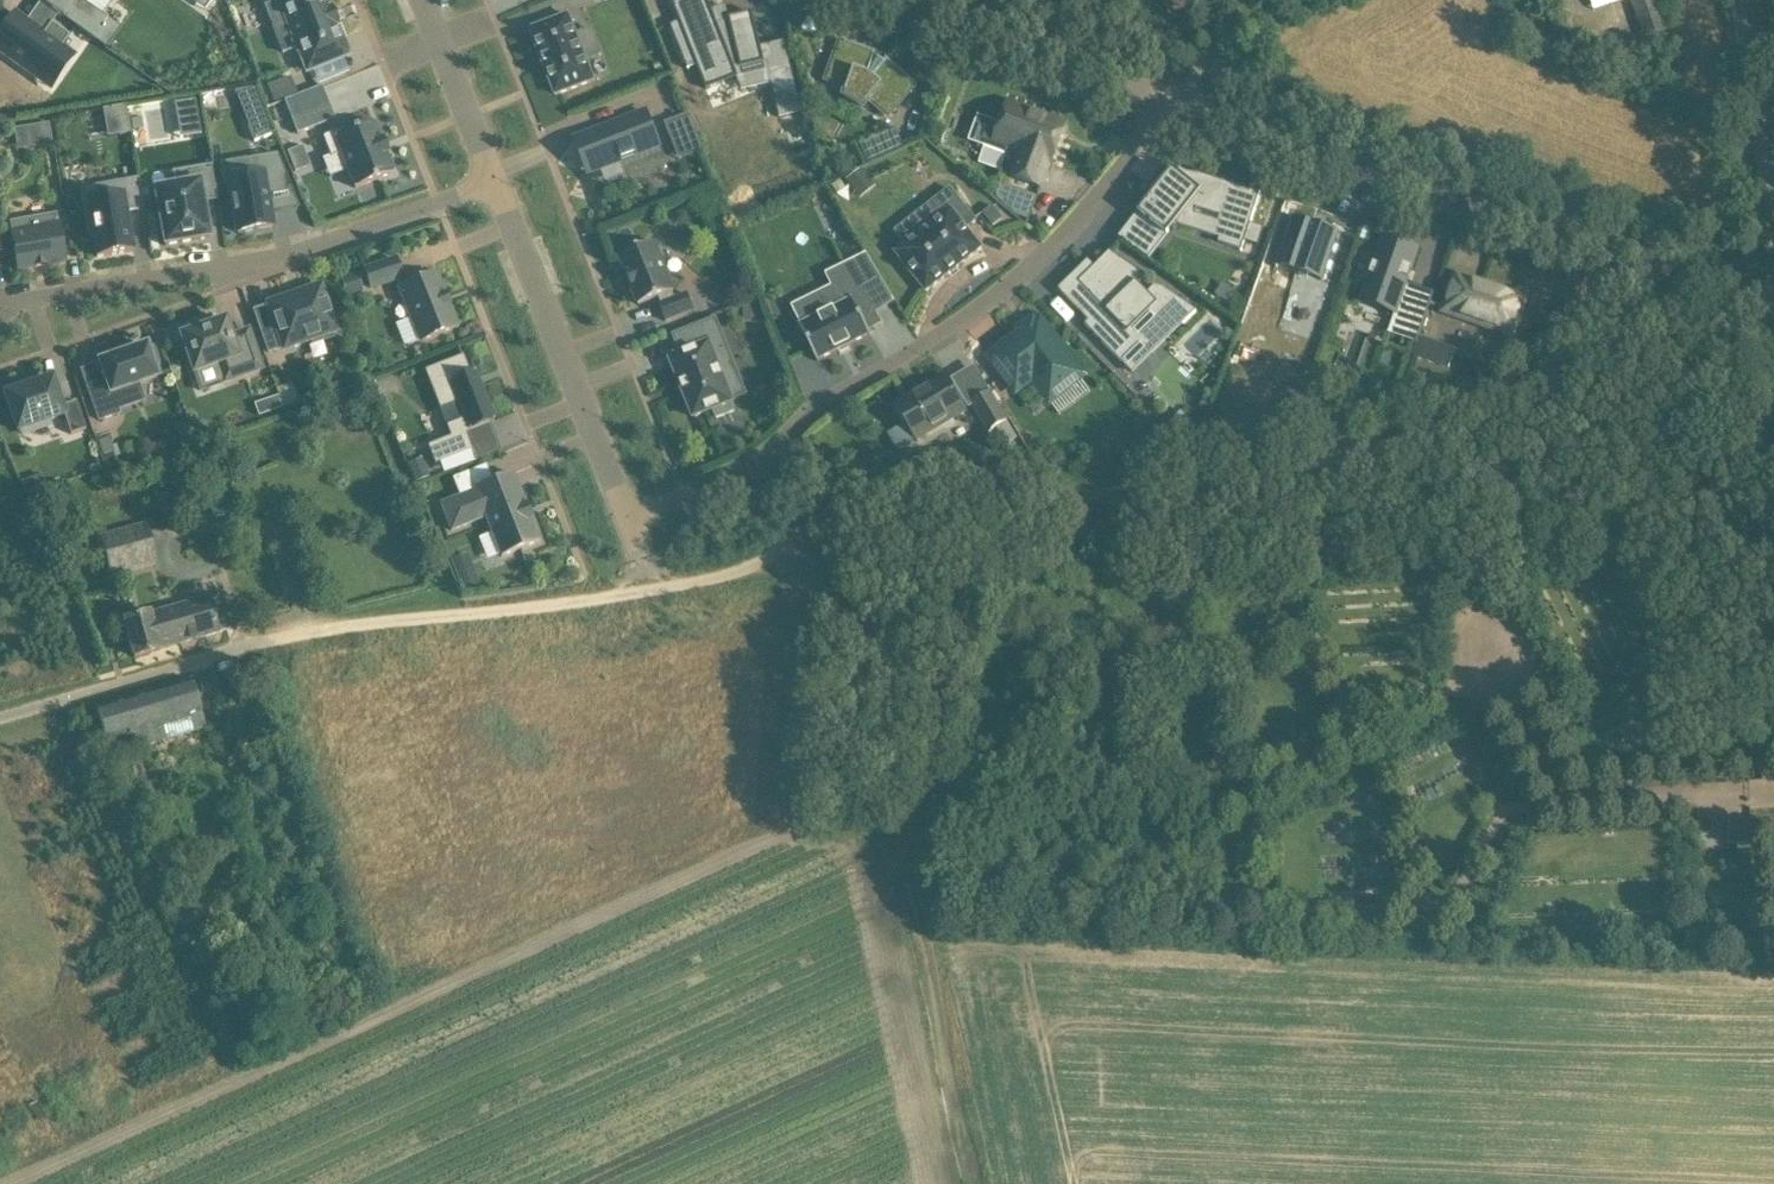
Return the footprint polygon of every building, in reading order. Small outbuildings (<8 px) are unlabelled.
[(101,45),(115,24),(87,4),(90,0),(37,0),(40,2),(58,15),(101,45)] [(307,71),(347,55),(336,26),(338,25),(331,9),(330,10),(326,0),(279,0),(287,19),(272,25),(283,54),(298,48),(307,71)] [(674,3),(681,21),(672,25),(690,69),(699,65),(709,89),(740,76),(736,66),(742,65),(742,67),(744,67),(745,72),(746,72),(766,67),(765,62),(767,61),(766,59),(773,57),(770,45),(763,47),(754,11),(730,17),(730,19),(719,22),(710,0),(682,0),(674,3)] [(1638,23),(1643,39),(1669,30),(1659,0),(1631,0),(1638,23)] [(0,36),(0,51),(40,79),(62,48),(70,36),(52,23),(58,15),(40,2),(26,22),(15,15),(0,36)] [(767,12),(772,35),(786,32),(781,9),(767,12)] [(259,11),(243,16),(248,34),(265,28),(259,11)] [(569,15),(531,30),(557,96),(595,81),(569,15)] [(1568,28),(1562,15),(1547,21),(1552,34),(1568,28)] [(846,43),(841,41),(839,46),(840,46),(827,80),(849,88),(845,97),(865,108),(870,100),(889,116),(912,89),(912,88),(915,85),(911,81),(912,81),(887,59),(884,63),(875,57),(877,54),(846,42),(846,43)] [(793,70),(770,75),(772,84),(780,118),(803,112),(793,70)] [(275,105),(284,101),(297,96),(290,77),(267,86),(275,105)] [(284,101),(297,134),(335,119),(322,86),(297,96),(284,101)] [(176,116),(197,113),(195,99),(174,103),(176,116)] [(1021,152),(1012,176),(1041,187),(1050,163),(1052,164),(1065,130),(1062,122),(1009,102),(1000,128),(993,125),(986,146),(1006,154),(1008,147),(1021,152)] [(105,106),(107,135),(129,133),(126,104),(105,106)] [(92,111),(95,136),(106,135),(103,110),(92,111)] [(644,113),(583,137),(596,171),(657,147),(644,113)] [(692,116),(667,125),(673,141),(698,131),(692,116)] [(269,135),(263,119),(248,125),(254,141),(269,135)] [(341,154),(355,188),(393,173),(386,155),(388,154),(383,140),(380,141),(373,122),(346,133),(344,129),(323,137),(331,158),(341,154)] [(51,142),(51,145),(52,145),(48,124),(25,128),(28,146),(51,142)] [(904,147),(897,130),(858,147),(865,165),(904,147)] [(303,144),(288,149),(296,169),(311,164),(303,144)] [(794,149),(728,176),(740,204),(805,178),(794,149)] [(252,176),(228,180),(238,233),(272,227),(265,187),(290,182),(278,154),(249,159),(252,176)] [(155,190),(165,246),(210,238),(203,203),(218,200),(211,165),(172,172),(175,186),(155,190)] [(1156,192),(1138,214),(1166,237),(1191,207),(1226,219),(1222,231),(1244,238),(1240,249),(1242,250),(1261,197),(1258,196),(1258,197),(1170,166),(1151,189),(1156,192)] [(857,194),(872,182),(862,169),(847,181),(857,194)] [(92,237),(96,258),(131,252),(124,212),(143,209),(138,178),(79,189),(88,238),(92,237)] [(942,216),(895,252),(926,292),(982,248),(967,229),(976,221),(951,189),(932,203),(942,216)] [(1004,219),(993,205),(983,213),(994,227),(1004,219)] [(9,223),(18,270),(65,262),(56,215),(9,223)] [(1294,216),(1278,264),(1324,280),(1341,232),(1294,216)] [(1396,312),(1388,333),(1417,343),(1434,294),(1407,284),(1418,253),(1383,239),(1361,301),(1363,302),(1363,301),(1376,305),(1375,306),(1383,309),(1383,308),(1396,312)] [(660,305),(666,320),(695,309),(688,293),(676,299),(673,291),(674,290),(655,242),(620,257),(639,305),(659,297),(662,304),(660,305)] [(1074,274),(1059,290),(1089,321),(1085,325),(1121,362),(1142,341),(1131,330),(1151,311),(1174,334),(1197,311),(1158,284),(1148,294),(1138,283),(1146,276),(1111,252),(1081,281),(1074,274)] [(365,270),(371,288),(402,278),(395,260),(365,270)] [(800,326),(818,361),(837,351),(838,352),(851,345),(871,335),(869,331),(883,324),(847,265),(828,274),(843,305),(826,313),(818,298),(798,308),(806,323),(800,326)] [(346,291),(362,286),(357,272),(346,276),(341,278),(346,291)] [(399,289),(420,341),(457,327),(436,274),(399,289)] [(1456,275),(1443,312),(1512,337),(1525,300),(1500,291),(1500,289),(1499,289),(1498,291),(1483,286),(1483,284),(1482,283),(1481,285),(1456,275)] [(332,336),(330,332),(336,330),(320,286),(268,304),(269,306),(254,311),(269,352),(283,347),(284,348),(312,338),(314,343),(332,336)] [(762,322),(762,305),(746,305),(746,322),(762,322)] [(1318,336),(1322,318),(1284,308),(1280,326),(1318,336)] [(1214,316),(1182,340),(1194,356),(1226,332),(1214,316)] [(714,410),(717,418),(735,411),(732,402),(734,401),(727,384),(740,379),(716,319),(674,336),(681,353),(670,358),(678,379),(678,380),(683,379),(689,394),(685,396),(685,397),(686,397),(694,417),(714,410)] [(1086,378),(1041,319),(990,358),(1010,384),(1021,375),(1030,377),(1052,405),(1086,378)] [(219,364),(225,382),(262,368),(248,331),(231,337),(225,321),(199,330),(197,327),(182,332),(183,335),(180,336),(193,373),(219,364)] [(1429,361),(1435,343),(1422,338),(1416,356),(1429,361)] [(119,412),(112,392),(157,375),(153,364),(158,362),(153,347),(148,349),(146,346),(128,352),(128,351),(127,351),(127,353),(119,356),(118,354),(117,355),(118,356),(99,363),(106,383),(88,389),(100,419),(119,412)] [(427,446),(435,465),(471,450),(464,433),(494,421),(474,371),(470,373),(463,355),(424,371),(440,410),(458,402),(464,419),(446,426),(450,437),(427,446)] [(906,422),(917,440),(966,411),(945,376),(896,405),(898,409),(896,410),(903,423),(906,422)] [(64,415),(71,434),(86,429),(76,401),(61,406),(52,379),(34,385),(34,384),(32,385),(33,386),(25,389),(25,388),(23,388),(23,389),(5,395),(18,431),(64,415)] [(969,401),(985,430),(1004,419),(987,391),(969,401)] [(283,408),(279,396),(254,404),(259,417),(283,408)] [(1158,429),(1144,413),(1134,423),(1148,438),(1158,429)] [(1191,441),(1202,431),(1189,417),(1178,427),(1191,441)] [(112,446),(108,438),(97,442),(104,461),(115,457),(119,456),(116,445),(112,446)] [(421,458),(407,464),(415,483),(429,477),(421,458)] [(486,517),(502,557),(539,542),(530,520),(533,519),(527,505),(525,506),(512,473),(474,488),(475,491),(441,504),(451,531),(486,517)] [(232,511),(226,496),(209,503),(215,518),(232,511)] [(128,529),(101,536),(112,577),(139,569),(128,529)] [(450,560),(463,595),(481,588),(469,554),(450,560)] [(230,629),(220,593),(124,619),(134,658),(160,650),(160,649),(230,629)] [(14,607),(13,608),(0,613),(0,649),(6,664),(32,654),(33,653),(14,607)] [(107,745),(134,738),(136,747),(206,727),(192,681),(97,709),(107,745)] [(12,998),(1,976),(0,977),(0,1004),(12,998)]
